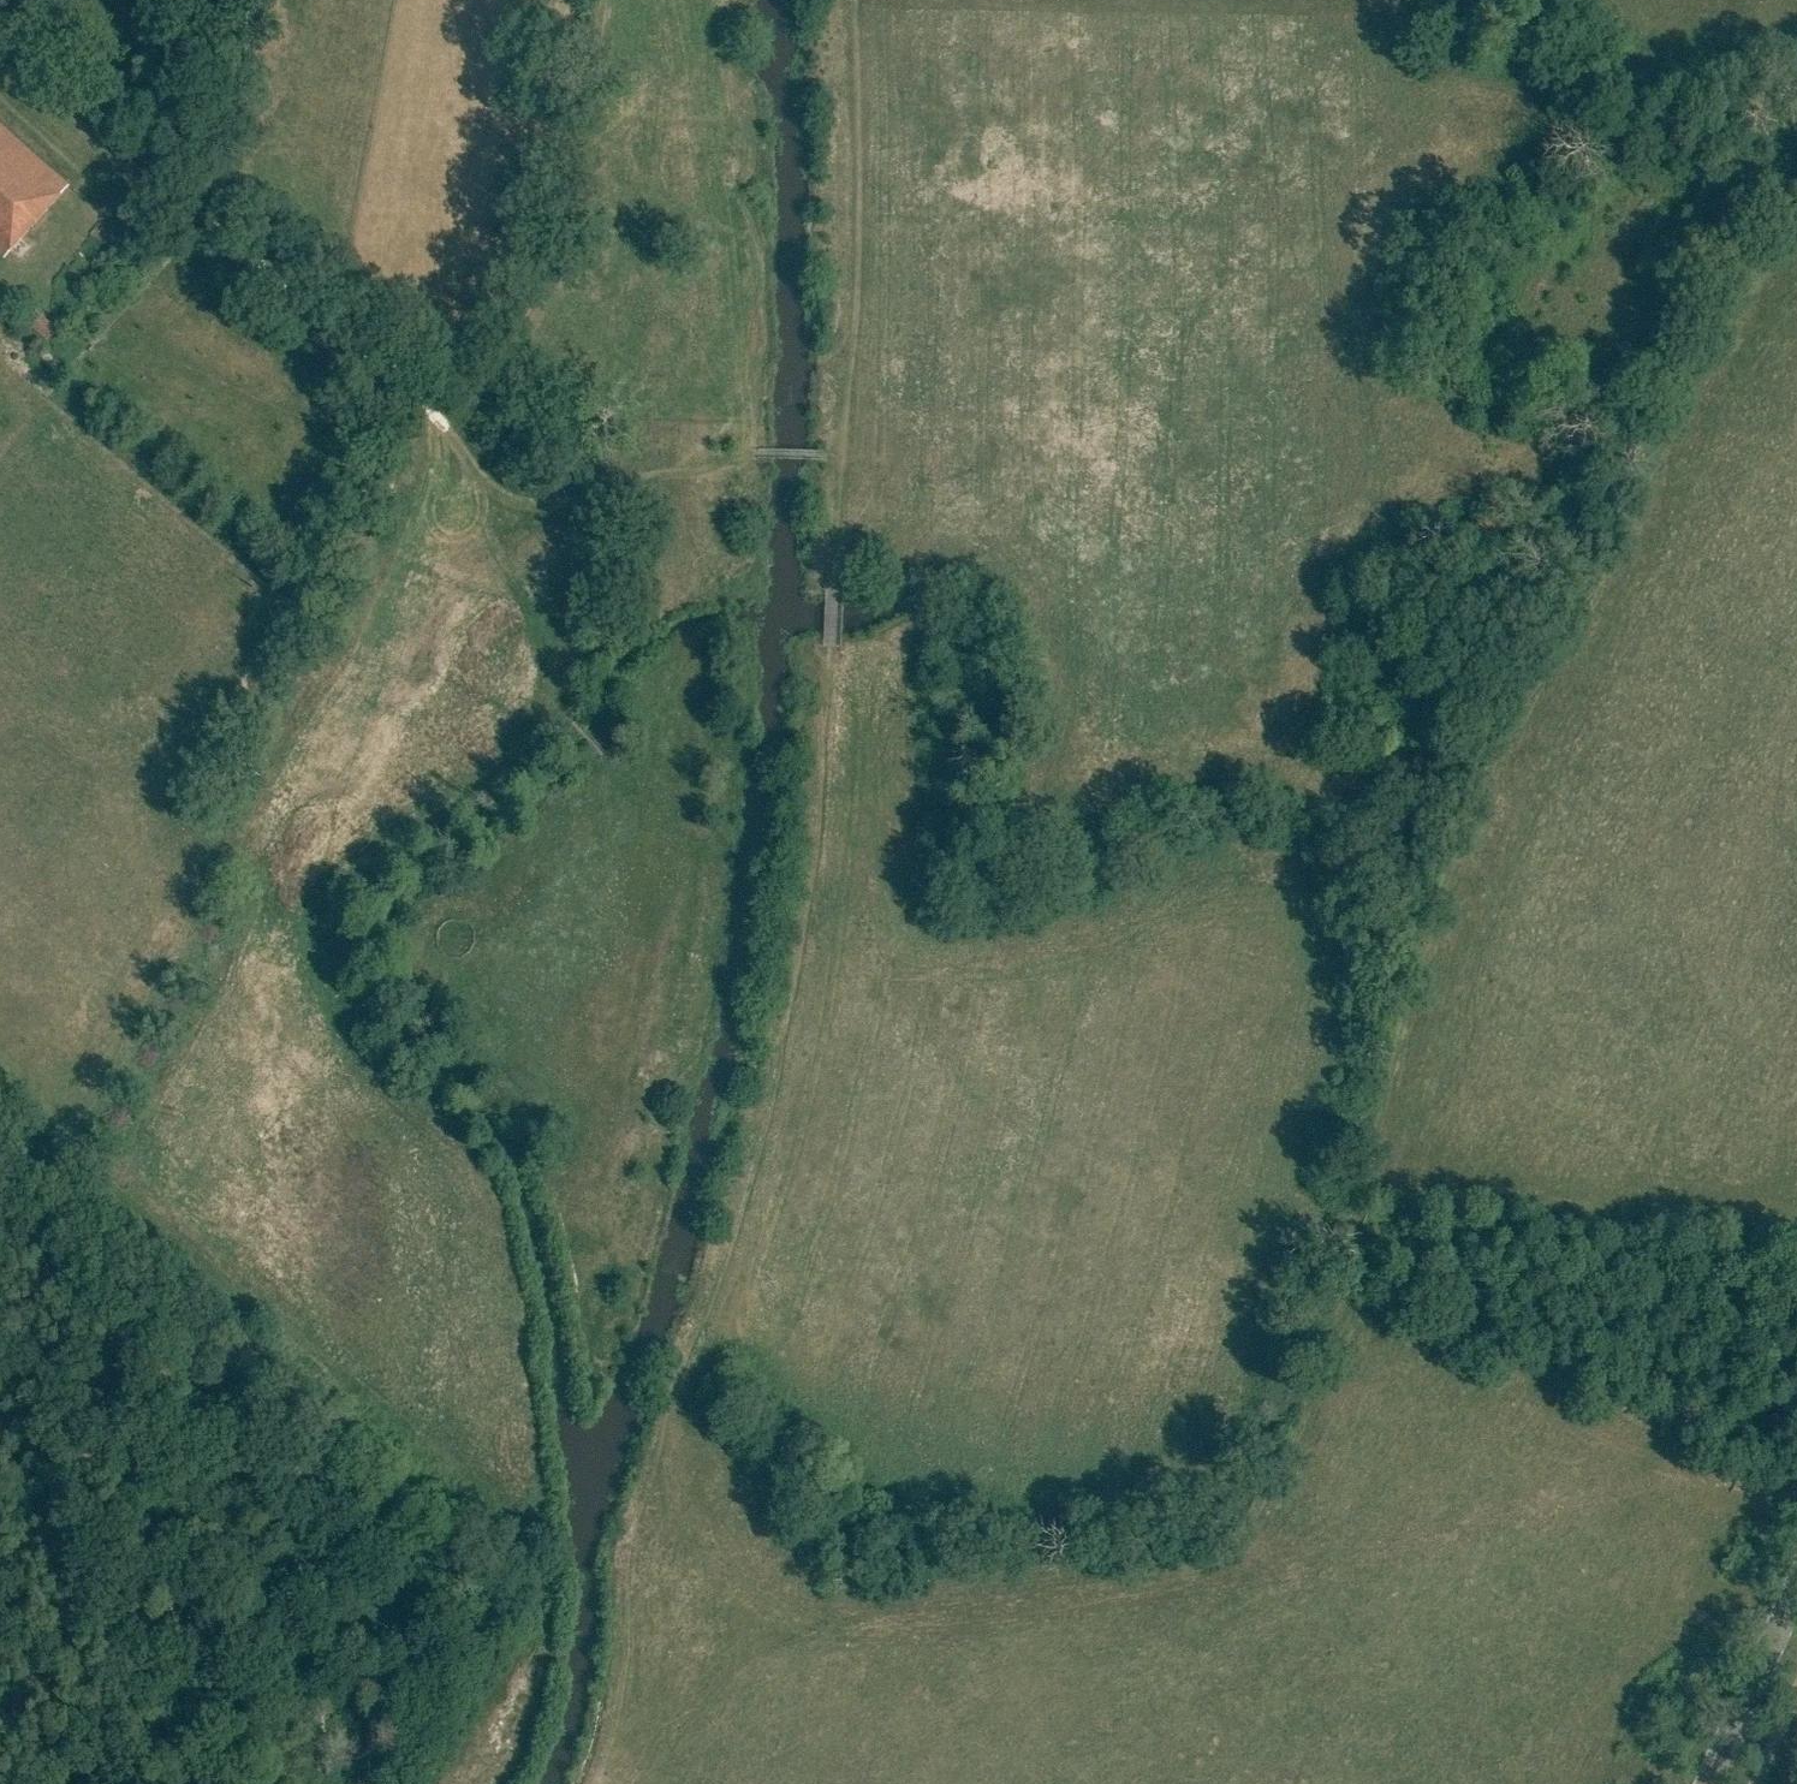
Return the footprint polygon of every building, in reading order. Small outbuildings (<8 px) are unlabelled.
[(2,256),(66,185),(0,125),(0,254),(2,256)]
